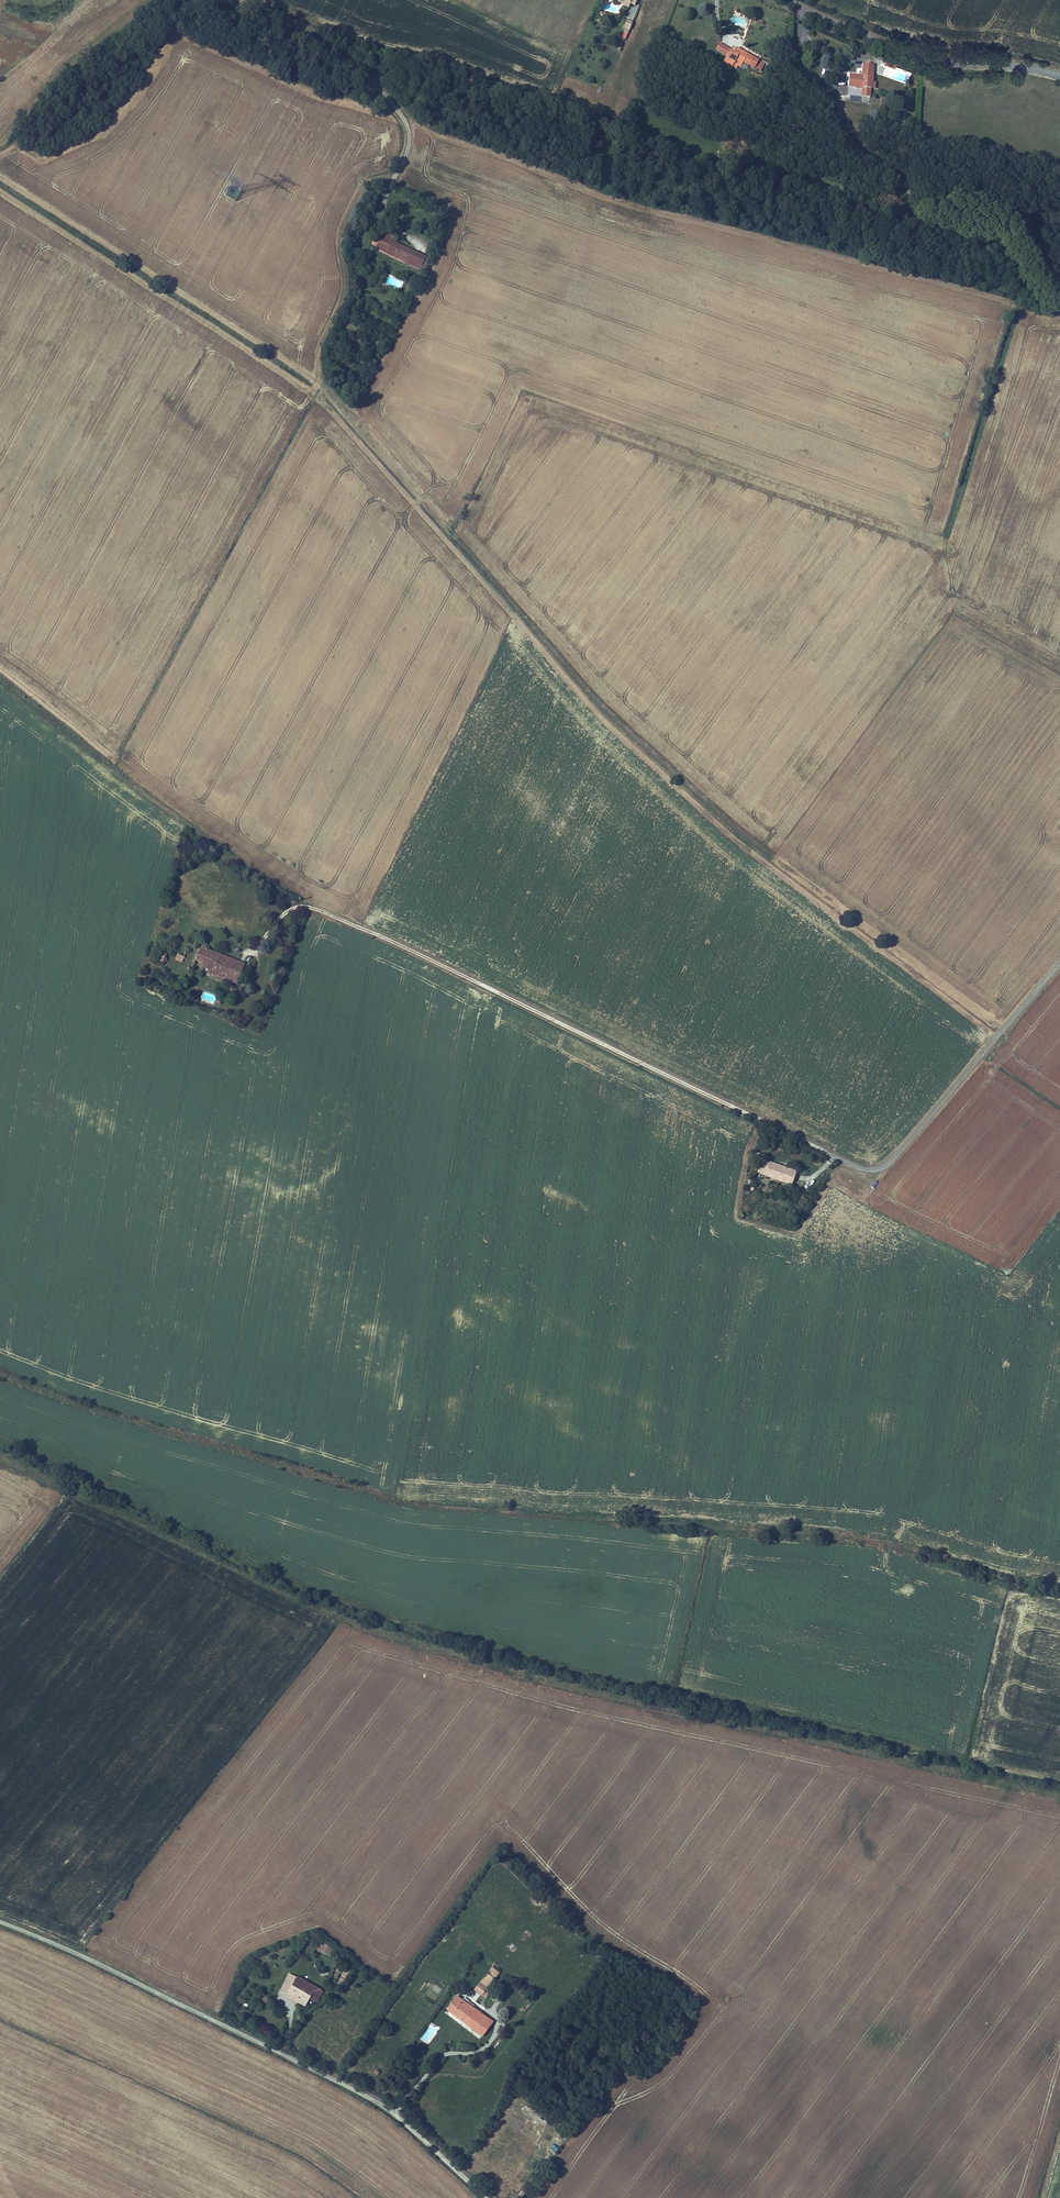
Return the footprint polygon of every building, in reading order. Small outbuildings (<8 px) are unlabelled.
[(628,34),(632,22),(626,20),(622,32),(628,34)] [(756,64),(750,61),(752,58),(740,51),(736,56),(733,54),(728,51),(721,62),(730,67),(733,61),(740,65),(741,63),(758,73),(761,68),(756,64)] [(886,59),(884,64),(895,68),(897,63),(886,59)] [(864,72),(872,73),(873,65),(865,64),(864,72)] [(862,98),(870,98),(871,91),(874,91),(875,86),(871,85),(872,77),(864,76),(863,79),(849,77),(848,90),(855,90),(855,88),(862,89),(862,92),(862,98)] [(408,267),(414,255),(391,244),(393,240),(383,235),(375,252),(385,256),(387,252),(398,258),(396,262),(408,267)] [(387,252),(385,256),(396,262),(398,258),(387,252)] [(428,263),(414,255),(408,267),(423,274),(428,263)] [(376,273),(372,281),(380,286),(384,277),(376,273)] [(229,981),(237,961),(207,950),(208,947),(205,946),(204,949),(201,948),(197,957),(205,960),(203,965),(202,968),(212,972),(211,974),(229,981)] [(205,960),(197,957),(195,962),(203,965),(205,960)] [(245,965),(237,961),(229,981),(238,985),(245,965)] [(758,1158),(754,1170),(758,1172),(759,1168),(762,1169),(763,1167),(765,1161),(758,1158)] [(784,1182),(789,1170),(770,1163),(768,1168),(763,1167),(762,1169),(759,1168),(758,1172),(784,1182)] [(790,1184),(795,1172),(789,1170),(784,1182),(790,1184)] [(324,1944),(320,1950),(331,1956),(336,1948),(327,1943),(326,1945),(324,1944)] [(514,1953),(517,1949),(511,1943),(508,1947),(514,1953)] [(496,1973),(498,1969),(491,1964),(488,1967),(496,1973)] [(488,1967),(486,1970),(494,1975),(496,1973),(488,1967)] [(486,1970),(474,1988),(481,1993),(482,1993),(485,1995),(489,1989),(486,1986),(494,1975),(486,1970)] [(317,2000),(323,1989),(289,1971),(279,1989),(287,1993),(286,1994),(306,2005),(310,1997),(317,2000)] [(456,1994),(446,2007),(482,2034),(492,2020),(456,1994)] [(428,2044),(439,2027),(431,2022),(420,2039),(428,2044)] [(526,2108),(523,2112),(529,2117),(532,2112),(526,2108)]
